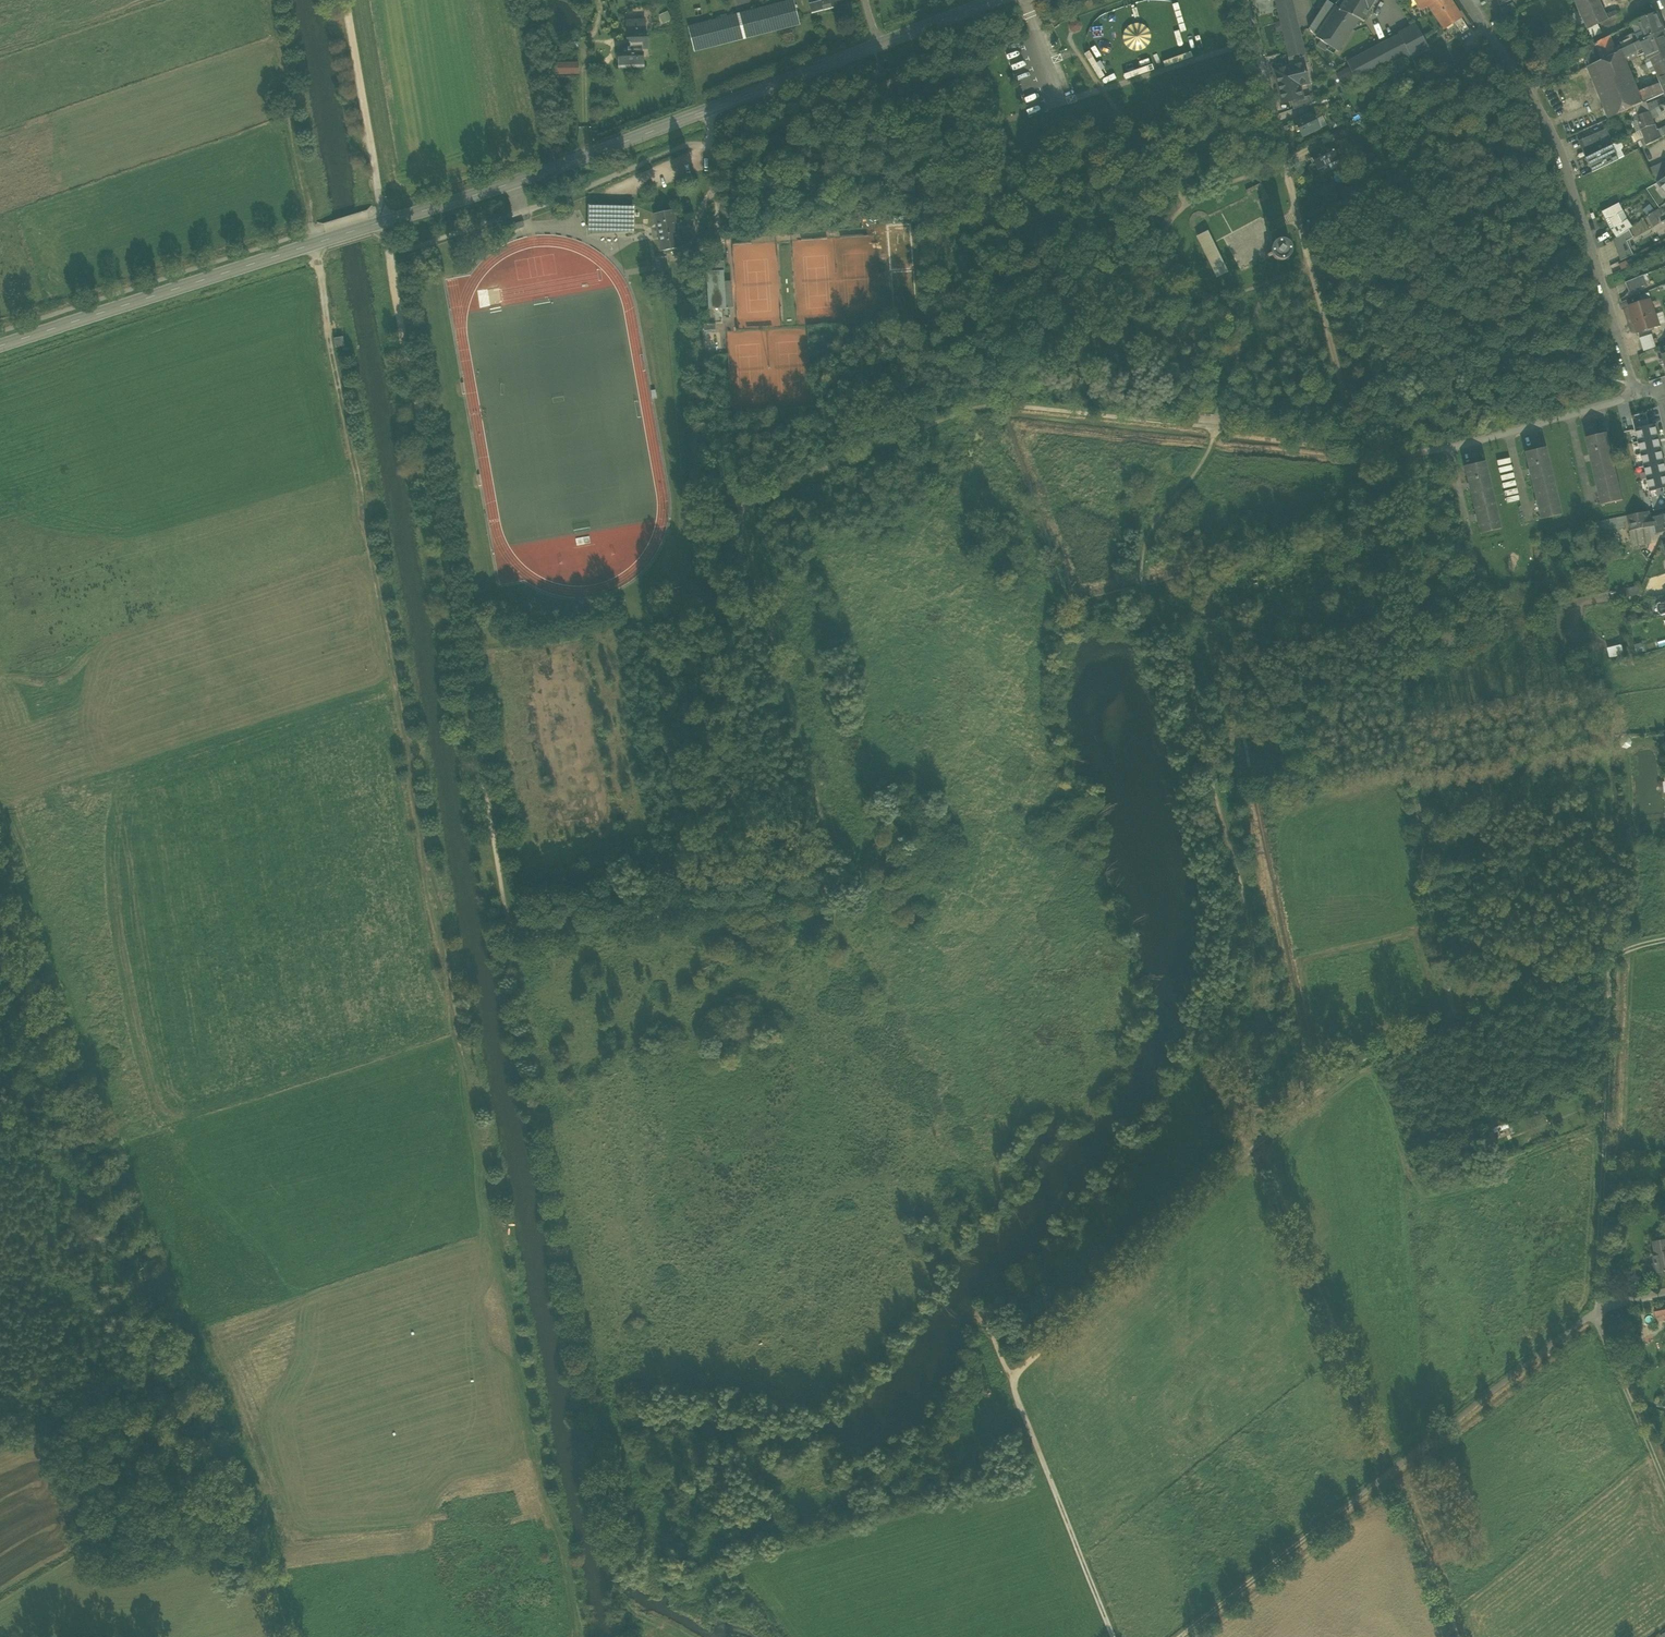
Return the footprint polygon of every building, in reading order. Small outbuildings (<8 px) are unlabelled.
[(688,28),(694,51),(696,50),(800,24),(794,0),(691,27),(688,28)] [(813,13),(843,5),(842,0),(809,0),(813,13)] [(1271,0),(1257,4),(1259,13),(1273,10),(1271,0)] [(1281,27),(1298,23),(1292,0),(1275,0),(1280,21),(1281,27)] [(1316,37),(1335,8),(1337,6),(1328,0),(1308,29),(1316,37)] [(1363,21),(1376,0),(1345,0),(1339,10),(1359,19),(1363,21)] [(1444,27),(1460,16),(1450,0),(1416,0),(1421,7),(1428,2),(1444,27)] [(1578,11),(1581,17),(1601,7),(1598,0),(1573,0),(1578,11)] [(1501,8),(1503,14),(1515,8),(1512,2),(1501,8)] [(1605,14),(1601,7),(1581,17),(1584,23),(1587,29),(1597,24),(1607,19),(1605,14)] [(1339,10),(1335,8),(1316,37),(1320,40),(1329,45),(1338,51),(1359,19),(1339,10)] [(1616,10),(1605,14),(1607,19),(1616,15),(1616,10)] [(668,11),(659,15),(663,24),(672,20),(668,11)] [(1581,17),(1578,11),(1572,14),(1578,26),(1584,23),(1581,17)] [(1639,21),(1642,27),(1660,19),(1658,12),(1639,21)] [(1644,32),(1647,39),(1664,30),(1660,19),(1642,27),(1644,32)] [(1281,27),(1280,21),(1274,23),(1276,32),(1282,30),(1281,27)] [(1642,27),(1639,21),(1632,25),(1637,35),(1644,32),(1642,27)] [(1305,53),(1298,23),(1281,27),(1282,30),(1288,57),(1305,53)] [(1399,34),(1411,56),(1429,49),(1422,35),(1420,35),(1413,24),(1398,32),(1399,34)] [(1597,24),(1587,29),(1592,38),(1601,33),(1597,24)] [(646,37),(645,28),(628,29),(628,39),(630,39),(631,47),(619,48),(620,67),(643,66),(643,48),(648,48),(648,37),(646,37)] [(1649,60),(1664,53),(1664,30),(1647,39),(1636,44),(1639,51),(1640,51),(1644,49),(1649,59),(1649,60)] [(1636,44),(1647,39),(1644,32),(1637,35),(1638,36),(1630,39),(1631,42),(1633,45),(1636,44)] [(1411,56),(1399,34),(1365,52),(1375,71),(1411,56)] [(1579,51),(1586,67),(1588,66),(1615,53),(1608,37),(1579,51)] [(1329,45),(1320,40),(1316,46),(1325,51),(1329,45)] [(1622,50),(1627,61),(1639,56),(1640,51),(1639,51),(1636,44),(1633,45),(1625,49),(1622,50)] [(1636,106),(1643,103),(1639,92),(1627,61),(1622,50),(1615,53),(1588,66),(1601,98),(1610,118),(1623,112),(1636,106)] [(1288,57),(1290,66),(1304,63),(1304,64),(1309,63),(1307,52),(1305,53),(1288,57)] [(1375,71),(1365,52),(1347,61),(1349,67),(1354,79),(1355,80),(1375,71)] [(1659,77),(1664,74),(1664,53),(1649,60),(1649,59),(1646,61),(1651,73),(1657,71),(1659,77)] [(1275,70),(1283,103),(1291,101),(1302,98),(1299,85),(1308,82),(1304,64),(1304,63),(1290,66),(1275,70)] [(579,64),(553,64),(553,74),(579,73),(579,64)] [(1354,79),(1349,67),(1343,69),(1343,70),(1346,78),(1348,82),(1354,79)] [(1346,78),(1343,70),(1335,73),(1338,81),(1346,78)] [(1664,93),(1664,92),(1662,83),(1651,87),(1655,97),(1664,93)] [(1651,87),(1639,92),(1643,103),(1647,101),(1655,97),(1651,87)] [(1302,98),(1291,101),(1293,109),(1312,103),(1310,96),(1302,98)] [(1312,103),(1315,110),(1329,105),(1325,98),(1312,103)] [(1664,103),(1664,100),(1664,101),(1663,99),(1648,104),(1647,104),(1650,112),(1657,108),(1664,103)] [(1648,104),(1647,101),(1643,103),(1636,106),(1638,112),(1641,110),(1643,115),(1650,112),(1647,104),(1648,104)] [(1657,108),(1660,114),(1664,111),(1664,103),(1657,108)] [(1652,119),(1660,114),(1657,108),(1650,112),(1652,119)] [(1295,120),(1303,136),(1321,128),(1317,119),(1313,112),(1295,120)] [(1642,130),(1644,129),(1654,126),(1652,119),(1650,112),(1643,115),(1639,116),(1640,120),(1636,121),(1635,124),(1637,132),(1642,130)] [(1322,116),(1317,119),(1321,128),(1327,125),(1322,116)] [(1339,126),(1336,118),(1329,121),(1333,129),(1339,126)] [(1604,120),(1579,132),(1582,139),(1607,127),(1604,120)] [(1644,137),(1647,145),(1663,137),(1660,130),(1656,132),(1654,126),(1644,129),(1642,130),(1644,137)] [(1606,129),(1604,130),(1611,145),(1613,144),(1606,129)] [(1331,134),(1335,142),(1339,140),(1345,137),(1341,130),(1331,134)] [(1580,140),(1588,156),(1611,145),(1604,130),(1580,140)] [(1636,141),(1640,139),(1644,137),(1642,130),(1637,132),(1633,134),(1636,141)] [(1321,140),(1324,146),(1332,143),(1334,142),(1331,136),(1321,140)] [(1349,145),(1345,137),(1339,140),(1343,148),(1349,145)] [(1578,141),(1585,158),(1588,156),(1580,140),(1578,141)] [(1585,158),(1592,172),(1624,156),(1621,150),(1623,147),(1621,143),(1617,143),(1617,142),(1613,144),(1611,145),(1588,156),(1585,158)] [(1312,154),(1318,168),(1328,164),(1339,159),(1332,143),(1324,146),(1319,149),(1320,151),(1312,154)] [(1342,166),(1339,159),(1328,164),(1331,170),(1342,166)] [(1658,182),(1664,178),(1664,162),(1651,168),(1658,182)] [(1246,190),(1249,195),(1252,193),(1251,191),(1257,189),(1257,190),(1259,189),(1259,190),(1261,189),(1263,193),(1262,194),(1262,195),(1261,195),(1262,197),(1259,199),(1261,202),(1269,198),(1261,183),(1246,190)] [(1257,202),(1261,202),(1259,199),(1262,197),(1261,195),(1262,195),(1262,194),(1263,193),(1261,189),(1259,190),(1259,189),(1257,190),(1257,189),(1251,191),(1252,193),(1249,195),(1250,198),(1251,200),(1252,199),(1254,203),(1257,202)] [(1249,195),(1208,215),(1203,218),(1200,216),(1196,219),(1196,223),(1199,225),(1197,231),(1198,233),(1210,258),(1213,257),(1211,255),(1215,253),(1217,252),(1216,249),(1214,250),(1212,246),(1213,245),(1212,243),(1210,244),(1208,239),(1210,238),(1208,236),(1206,237),(1204,231),(1206,231),(1211,219),(1210,217),(1213,216),(1214,218),(1216,217),(1216,215),(1220,212),(1221,214),(1224,213),(1223,211),(1228,209),(1229,211),(1232,209),(1231,207),(1235,205),(1236,207),(1238,206),(1238,204),(1243,202),(1243,203),(1246,202),(1245,201),(1250,198),(1249,195)] [(1270,221),(1261,202),(1257,202),(1259,207),(1257,208),(1258,210),(1260,210),(1263,215),(1264,214),(1265,215),(1265,216),(1265,217),(1264,218),(1266,223),(1265,224),(1266,226),(1268,225),(1270,231),(1268,232),(1269,234),(1271,233),(1275,242),(1277,241),(1278,240),(1274,232),(1278,231),(1277,228),(1273,230),(1270,224),(1274,222),(1273,220),(1270,221)] [(1608,219),(1613,228),(1611,230),(1616,238),(1623,233),(1629,229),(1632,227),(1627,219),(1621,223),(1617,214),(1623,211),(1618,203),(1601,212),(1605,220),(1608,219)] [(1655,211),(1650,204),(1642,209),(1647,217),(1654,212),(1655,211)] [(589,227),(589,206),(588,205),(588,234),(634,231),(634,206),(631,207),(630,228),(589,227)] [(631,207),(589,206),(589,227),(630,228),(631,207)] [(1658,209),(1655,211),(1654,212),(1654,213),(1657,218),(1663,215),(1658,209)] [(655,214),(661,251),(666,250),(681,247),(674,211),(655,214)] [(1192,228),(1197,231),(1199,225),(1196,223),(1196,219),(1200,216),(1203,218),(1208,215),(1205,212),(1200,211),(1195,212),(1191,216),(1190,222),(1192,228)] [(1627,219),(1623,211),(1617,214),(1621,223),(1627,219)] [(1657,218),(1654,213),(1647,217),(1653,228),(1660,223),(1657,218)] [(507,222),(510,231),(515,229),(514,225),(512,220),(507,222)] [(1623,233),(1626,241),(1633,238),(1629,229),(1623,233)] [(1209,230),(1197,236),(1217,277),(1229,272),(1209,230)] [(1612,240),(1615,247),(1626,241),(1623,233),(1616,238),(1612,240)] [(1271,251),(1272,253),(1273,255),(1275,258),(1277,259),(1279,260),(1281,260),(1283,260),(1285,260),(1286,259),(1288,258),(1289,257),(1290,255),(1291,254),(1292,252),(1292,250),(1292,248),(1291,247),(1291,245),(1290,244),(1289,242),(1287,241),(1286,241),(1284,240),(1282,240),(1280,240),(1278,240),(1277,241),(1275,242),(1274,243),(1273,244),(1272,245),(1272,246),(1271,248),(1271,251)] [(1615,247),(1617,253),(1629,247),(1626,241),(1615,247)] [(1632,254),(1629,247),(1617,253),(1620,260),(1632,254)] [(655,259),(659,277),(670,275),(667,256),(655,259)] [(1223,265),(1220,267),(1224,272),(1220,274),(1217,267),(1215,268),(1219,275),(1218,276),(1225,287),(1239,279),(1236,274),(1266,259),(1266,257),(1266,256),(1260,259),(1260,257),(1257,258),(1258,260),(1253,262),(1252,260),(1249,262),(1250,264),(1244,266),(1244,265),(1242,266),(1243,268),(1238,270),(1237,268),(1234,269),(1235,271),(1232,273),(1231,271),(1230,271),(1227,273),(1223,265)] [(1620,263),(1623,269),(1633,265),(1630,259),(1620,263)] [(705,263),(706,272),(724,271),(724,261),(705,263)] [(706,272),(709,309),(726,308),(724,282),(724,271),(706,272)] [(659,277),(660,283),(673,281),(672,274),(670,275),(659,277)] [(1626,282),(1630,291),(1648,284),(1644,275),(1626,282)] [(724,282),(726,308),(733,308),(731,281),(724,282)] [(1630,306),(1638,332),(1658,325),(1655,314),(1650,299),(1630,306)] [(1655,314),(1658,325),(1664,323),(1664,315),(1664,311),(1655,314)] [(1658,325),(1638,332),(1640,338),(1652,334),(1653,336),(1661,333),(1658,325)] [(1640,338),(1644,351),(1656,347),(1653,336),(1652,334),(1640,338)] [(334,338),(336,347),(345,346),(344,337),(334,338)] [(1632,416),(1634,423),(1648,419),(1647,413),(1632,416)] [(1635,429),(1636,429),(1650,425),(1648,419),(1634,423),(1635,429)] [(1650,425),(1636,429),(1639,441),(1660,437),(1657,424),(1650,425)] [(1586,436),(1595,473),(1614,468),(1606,432),(1586,436)] [(1639,441),(1642,454),(1663,449),(1660,437),(1639,441)] [(1524,451),(1533,487),(1552,483),(1543,447),(1524,451)] [(1645,466),(1664,461),(1664,460),(1663,449),(1642,454),(1645,466)] [(1510,458),(1497,461),(1498,467),(1511,463),(1510,458)] [(1464,466),(1472,501),(1491,497),(1482,461),(1464,466)] [(1648,478),(1664,474),(1664,461),(1645,466),(1648,478)] [(1512,465),(1499,469),(1500,474),(1513,471),(1512,465)] [(1622,499),(1614,468),(1595,473),(1602,504),(1622,499)] [(1514,473),(1501,476),(1502,481),(1515,478),(1514,473)] [(1651,491),(1664,488),(1664,474),(1648,478),(1651,490),(1651,491)] [(1515,480),(1503,483),(1504,489),(1517,486),(1515,480)] [(1560,514),(1552,483),(1533,487),(1540,519),(1560,514)] [(1517,487),(1504,490),(1506,496),(1518,493),(1517,487)] [(1651,497),(1664,494),(1664,490),(1664,488),(1651,491),(1651,490),(1650,491),(1651,497)] [(1653,504),(1664,501),(1664,494),(1651,497),(1653,504)] [(1519,495),(1506,498),(1507,503),(1520,500),(1519,495)] [(1499,529),(1491,497),(1472,501),(1480,534),(1499,529)] [(1654,510),(1664,508),(1664,501),(1653,504),(1654,510)] [(1628,522),(1630,530),(1652,526),(1650,517),(1649,512),(1643,513),(1627,516),(1628,522)] [(1658,532),(1664,531),(1664,514),(1650,517),(1652,526),(1657,525),(1658,532)] [(1625,523),(1628,522),(1627,516),(1602,521),(1603,527),(1625,523)] [(1626,528),(1625,523),(1603,527),(1604,532),(1626,528)] [(1657,525),(1652,526),(1630,530),(1633,546),(1650,543),(1651,534),(1658,532),(1657,525)] [(1617,590),(1618,598),(1638,594),(1642,585),(1617,590)] [(1642,642),(1635,645),(1637,654),(1645,651),(1642,642)] [(1622,644),(1608,647),(1610,657),(1625,654),(1622,644)] [(1510,1127),(1508,1121),(1490,1128),(1492,1134),(1510,1127)] [(1477,1140),(1492,1134),(1490,1128),(1475,1134),(1477,1140)] [(1657,1253),(1664,1252),(1664,1239),(1654,1241),(1657,1253)] [(1656,1277),(1664,1275),(1664,1252),(1657,1253),(1654,1254),(1656,1263),(1654,1263),(1656,1277)] [(1657,1315),(1664,1314),(1664,1305),(1656,1307),(1657,1315)]
